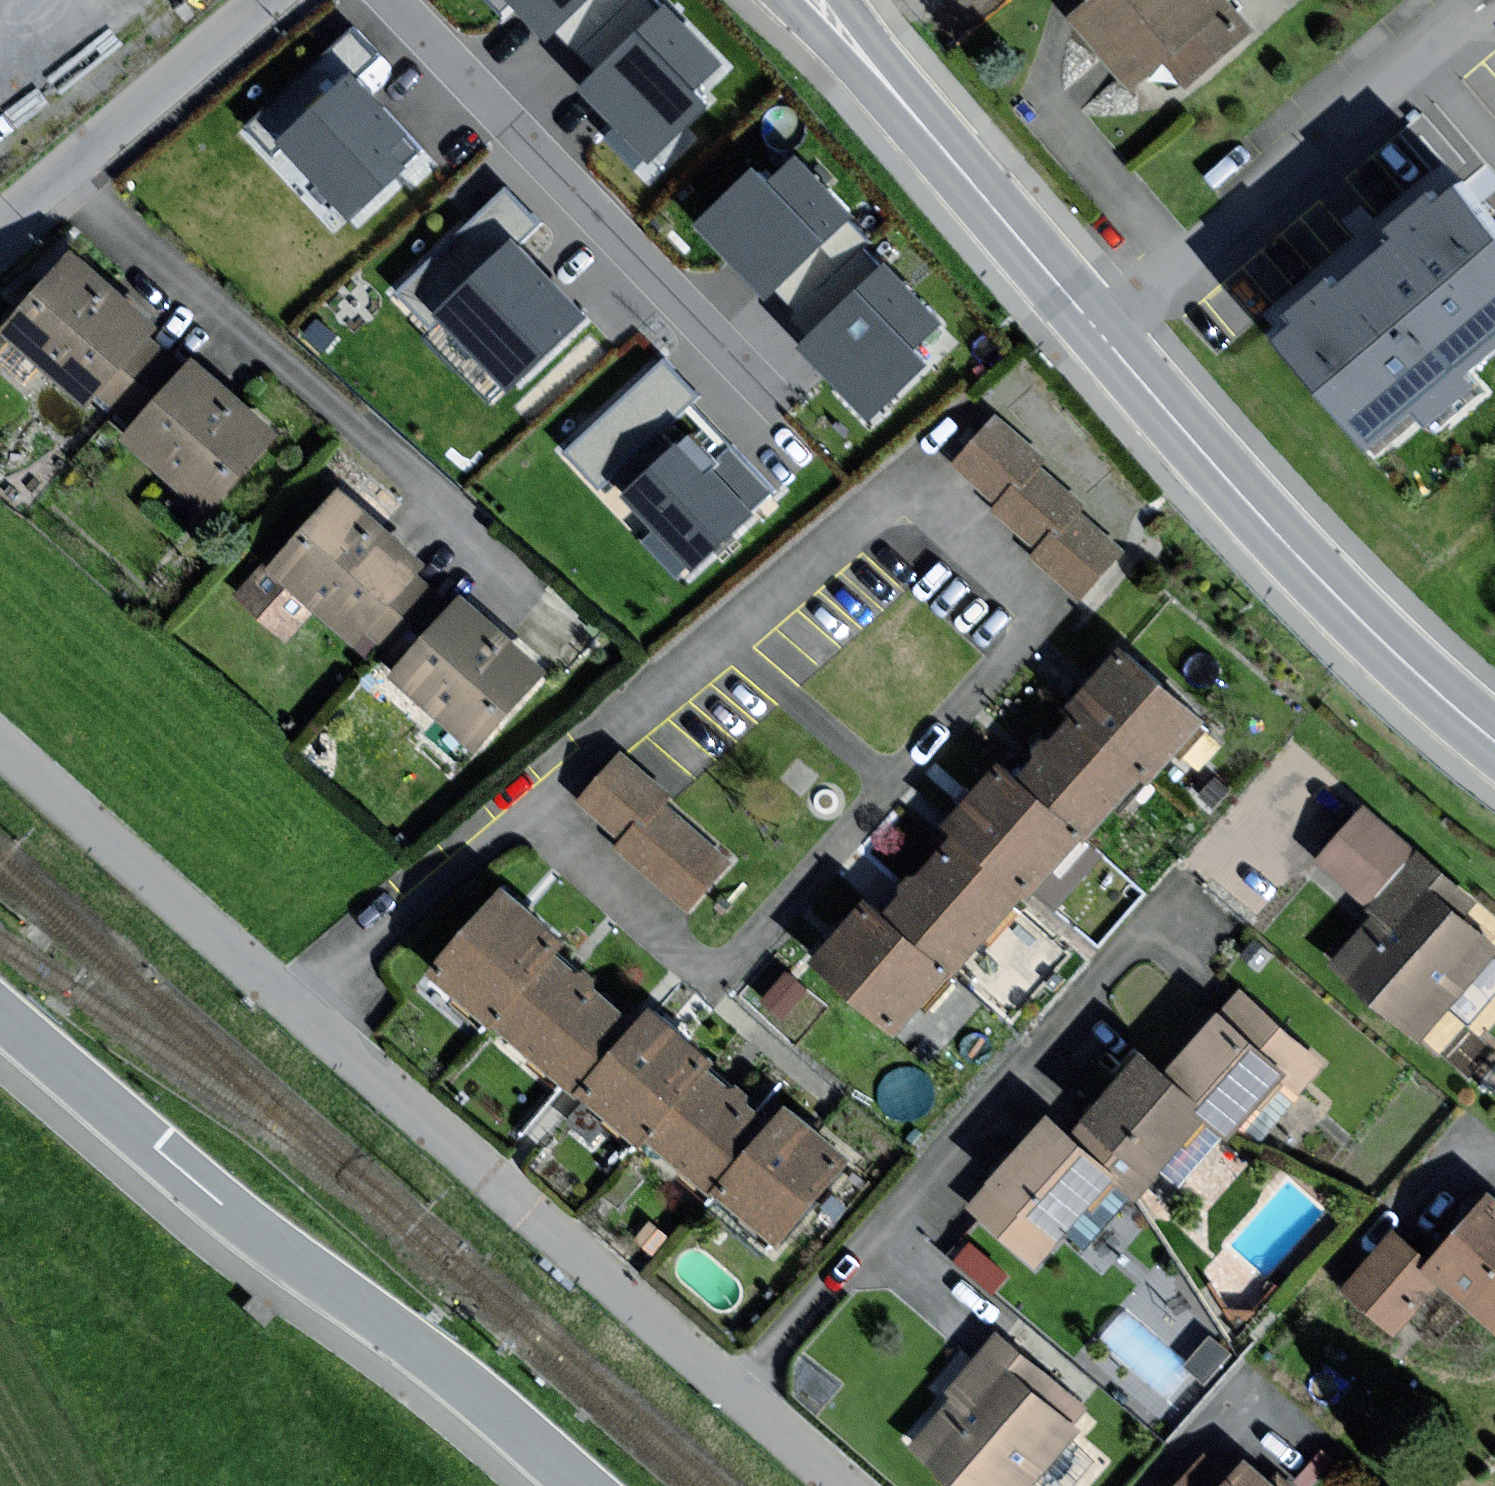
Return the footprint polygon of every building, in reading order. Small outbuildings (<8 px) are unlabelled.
[(542,28),(574,0),(517,0),(542,28)] [(1224,0),(1097,0),(1068,26),(1129,94),(1162,65),(1187,92),(1254,32),(1224,0)] [(714,63),(666,12),(649,28),(585,88),(648,155),(699,106),(685,91),(714,63)] [(369,105),(345,79),(283,137),(351,210),(413,152),(369,105)] [(844,213),(794,164),(767,191),(751,175),(698,227),(764,293),(814,242),(844,213)] [(1454,173),(1269,330),(1381,461),(1494,363),(1494,220),(1454,173)] [(505,189),(395,291),(431,329),(438,322),(507,395),(588,319),(543,270),(518,244),(538,225),(505,189)] [(111,413),(164,352),(150,340),(158,331),(71,254),(0,334),(89,413),(99,402),(111,413)] [(883,276),(855,302),(805,348),(869,416),(922,367),(906,350),(931,327),(883,276)] [(190,362),(184,369),(164,352),(111,413),(131,430),(121,441),(207,516),(276,438),(190,362)] [(665,353),(563,450),(613,502),(621,498),(694,574),(782,491),(724,431),(698,405),(707,397),(665,353)] [(1053,468),(997,424),(956,477),(1003,513),(993,526),(1039,561),(1035,567),(1084,604),(1121,556),(1078,523),(1088,511),(1045,479),(1053,468)] [(368,641),(380,652),(434,592),(420,579),(428,570),(341,493),(269,574),(358,652),(368,641)] [(460,601),(453,609),(434,592),(380,652),(400,670),(391,680),(477,756),(546,677),(460,601)] [(1036,745),(1009,775),(1084,840),(1093,848),(1200,725),(1117,653),(1085,690),(1036,745)] [(733,870),(667,814),(675,804),(622,759),(580,808),(628,849),(620,858),(691,919),(733,870)] [(1025,905),(1026,905),(1084,840),(1009,775),(1000,767),(968,802),(942,832),(954,842),(1025,905)] [(1411,851),(1363,813),(1321,866),(1368,904),(1411,851)] [(959,979),(1025,905),(954,842),(911,891),(888,917),(955,976),(959,979)] [(1418,854),(1370,909),(1379,917),(1334,969),(1416,1040),(1494,949),(1494,948),(1458,916),(1472,900),(1418,854)] [(429,980),(491,1033),(495,1028),(556,958),(565,947),(525,912),(503,893),(429,980)] [(900,1039),(955,976),(888,917),(869,901),(837,938),(814,964),(900,1039)] [(585,983),(556,958),(495,1028),(576,1097),(579,1094),(637,1027),(585,983)] [(1238,1031),(1218,1014),(1164,1079),(1211,1118),(1235,1138),(1282,1081),(1302,1098),(1328,1067),(1258,1008),(1238,1031)] [(579,1094),(644,1150),(650,1144),(709,1075),(715,1068),(674,1032),(649,1012),(637,1027),(579,1094)] [(1144,1199),(1211,1118),(1164,1079),(1136,1055),(1068,1136),(1120,1179),(1144,1199)] [(773,1129),(737,1098),(709,1075),(650,1144),(714,1198),(773,1129)] [(811,1133),(788,1113),(773,1129),(714,1198),(776,1251),(850,1166),(811,1133)] [(1067,1242),(1120,1179),(1068,1136),(1046,1117),(985,1190),(992,1196),(975,1217),(1046,1276),(1071,1245),(1067,1242)] [(1488,1196),(1428,1264),(1399,1238),(1348,1296),(1396,1338),(1438,1289),(1494,1339),(1494,1202),(1488,1196)] [(1000,1339),(949,1396),(956,1403),(913,1452),(952,1485),(1039,1485),(1083,1437),(1014,1376),(1026,1362),(1000,1339)] [(1250,1462),(1231,1482),(1211,1464),(1191,1485),(1276,1485),(1250,1462)]
